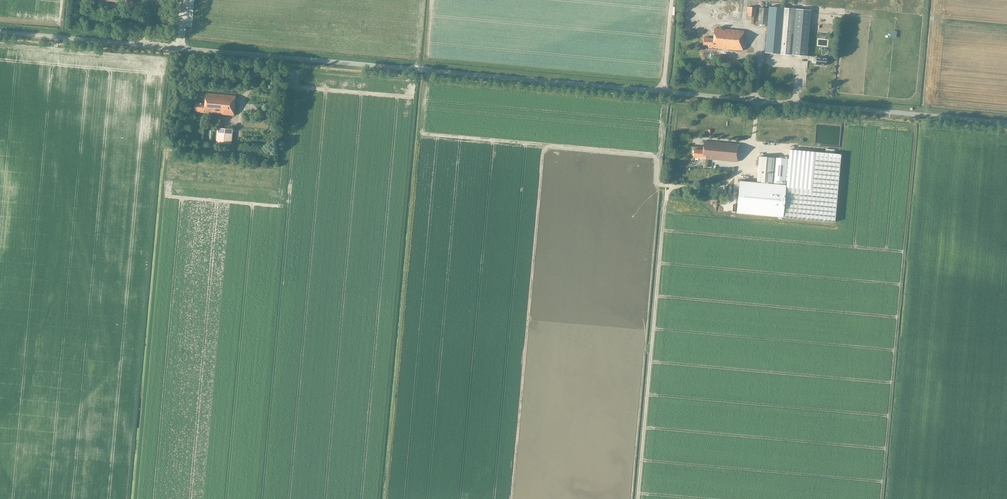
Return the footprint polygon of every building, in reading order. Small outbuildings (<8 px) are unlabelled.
[(696,15),(718,15),(718,8),(723,8),(723,3),(717,3),(717,0),(713,0),(713,4),(696,4),(696,15)] [(811,10),(790,9),(790,6),(784,5),(783,8),(769,7),(765,52),(807,56),(811,10)] [(746,16),(756,17),(757,8),(747,7),(746,16)] [(758,24),(767,25),(768,8),(759,8),(758,24)] [(744,31),(715,28),(714,38),(704,38),(703,46),(708,47),(743,50),(744,31)] [(816,65),(826,66),(826,57),(816,57),(816,65)] [(195,111),(200,112),(201,113),(234,116),(236,96),(206,94),(205,103),(195,102),(195,111)] [(253,113),(263,114),(263,104),(254,104),(253,113)] [(778,124),(788,124),(788,115),(778,115),(778,124)] [(217,128),(216,145),(232,146),(233,129),(217,128)] [(752,145),(784,147),(785,132),(781,132),(781,142),(752,140),(752,145)] [(695,158),(738,162),(739,144),(706,141),(704,150),(694,149),(693,157),(695,157),(695,158)] [(786,184),(786,185),(739,181),(736,213),(835,222),(841,154),(789,150),(788,159),(786,184)] [(759,156),(757,182),(785,184),(787,159),(759,156)]
